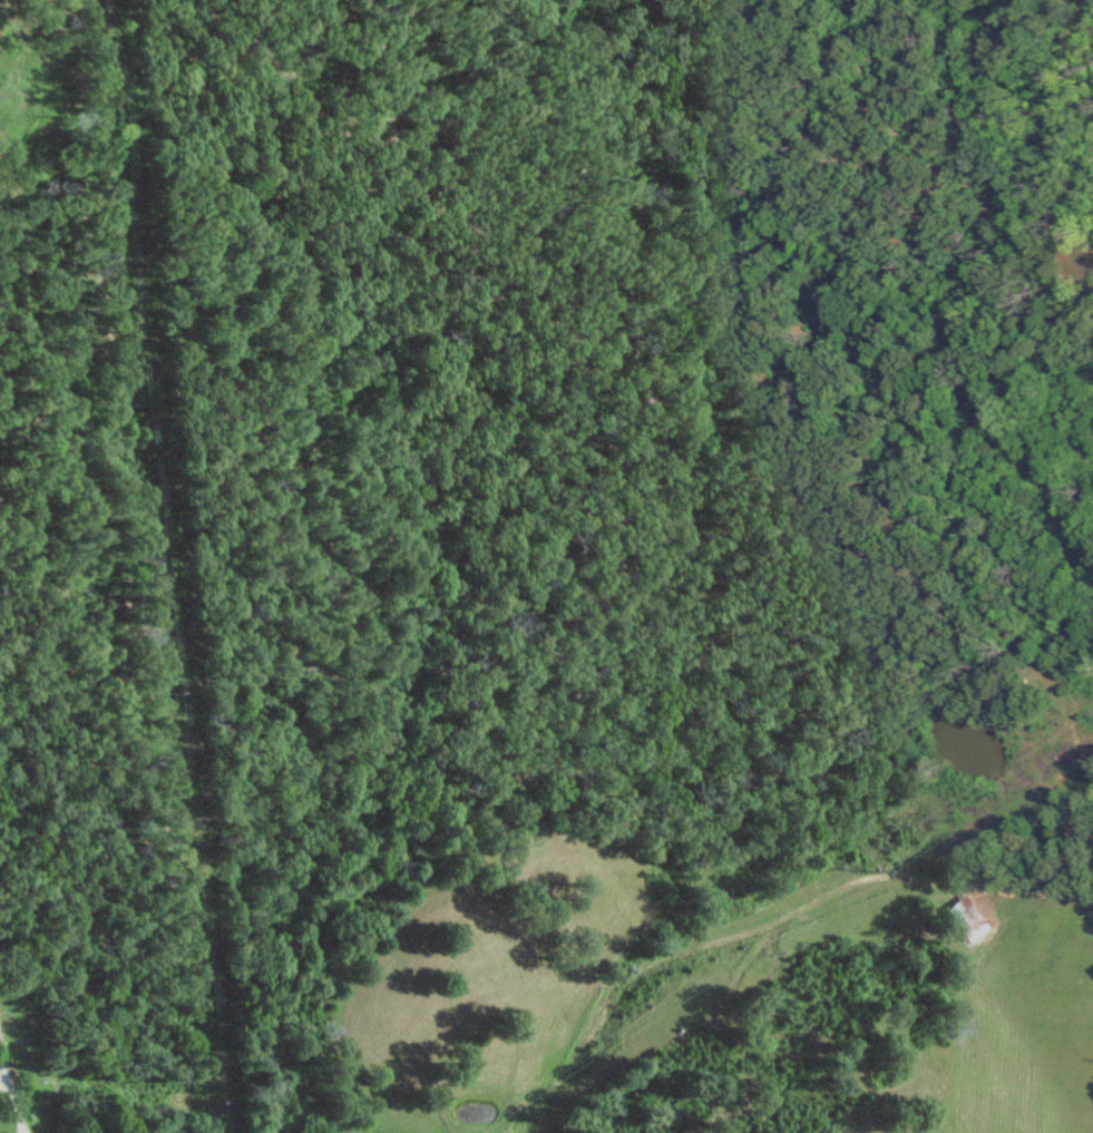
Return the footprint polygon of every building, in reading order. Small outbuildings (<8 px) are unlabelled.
[(993,930),(968,896),(946,911),(971,945),(993,930)]
